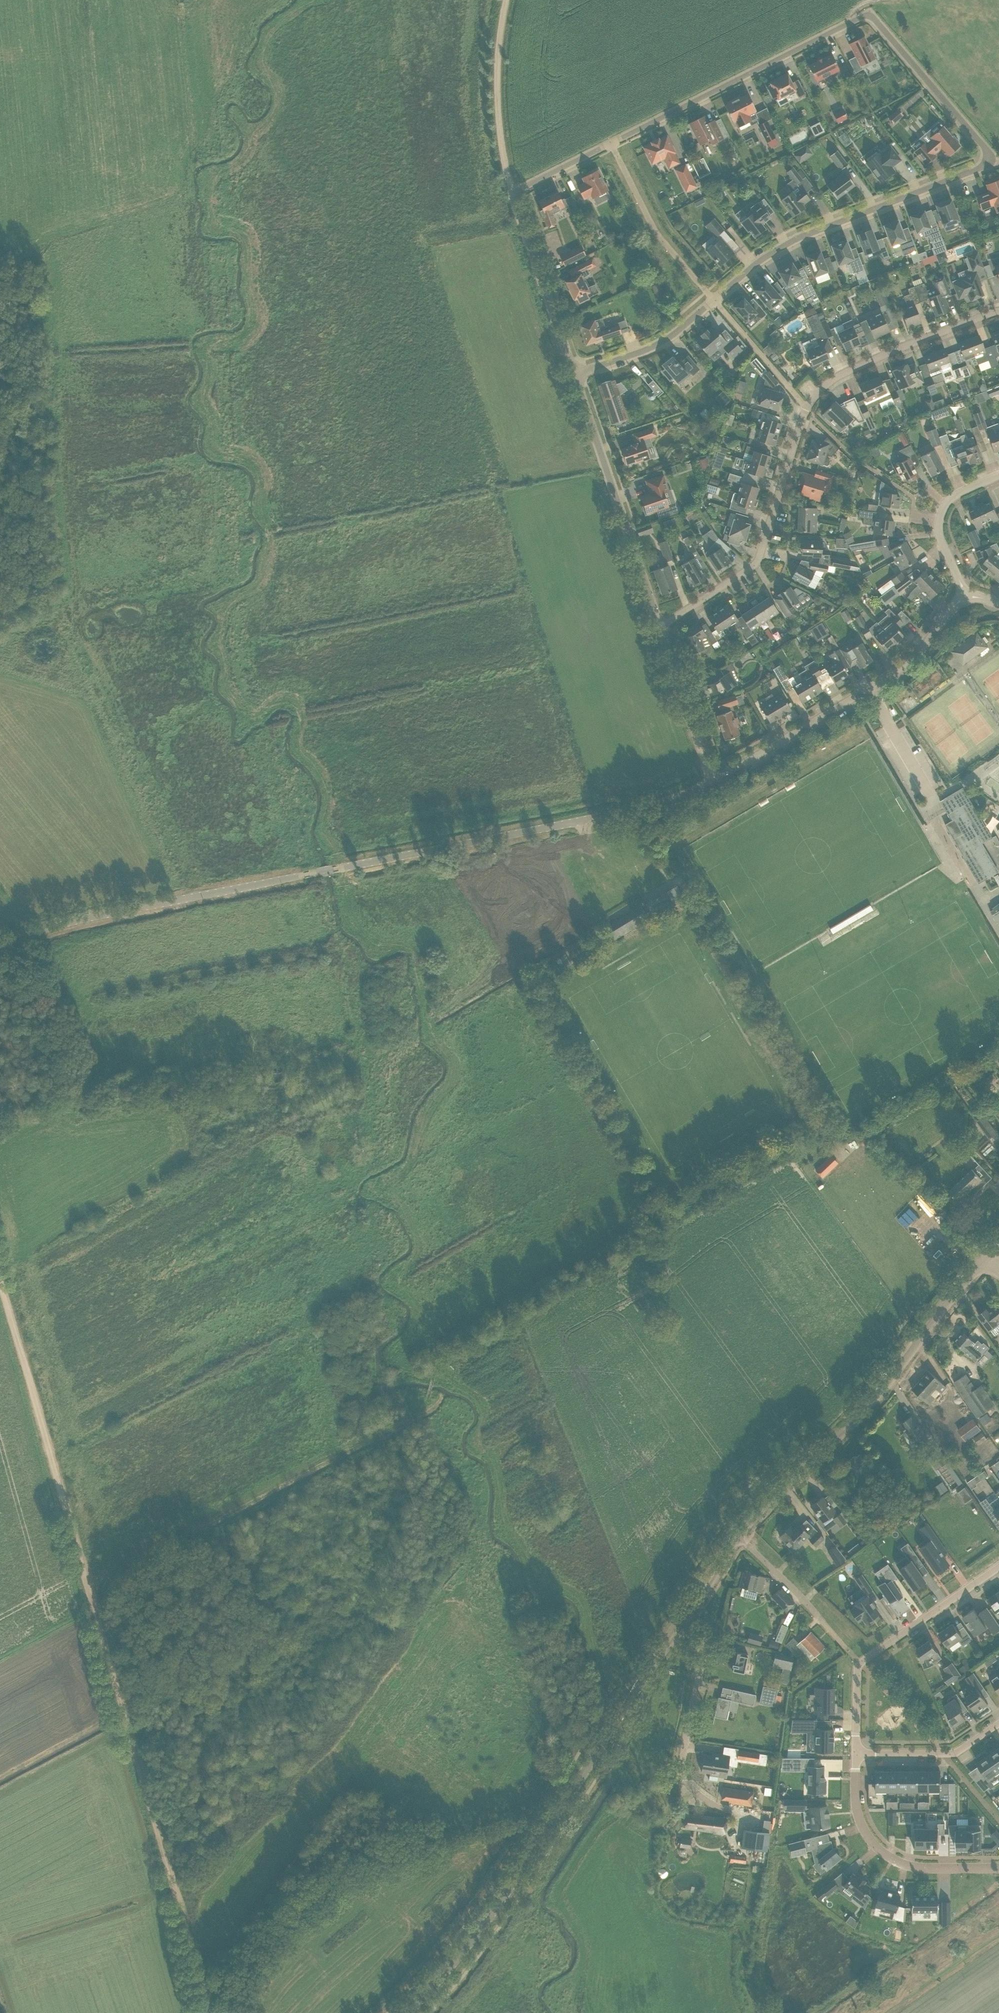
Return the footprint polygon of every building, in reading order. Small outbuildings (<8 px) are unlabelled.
[(875,59),(871,51),(871,49),(870,46),(868,45),(864,37),(862,38),(860,38),(858,39),(856,41),(849,44),(855,57),(848,60),(855,73),(862,69),(860,66),(875,59)] [(839,70),(831,54),(823,58),(822,58),(816,61),(816,62),(808,66),(816,82),(830,75),(832,77),(839,74),(838,71),(839,70)] [(804,95),(797,80),(791,83),(787,76),(781,79),(780,78),(769,83),(769,85),(767,86),(774,101),(783,97),(783,98),(791,94),(794,100),(804,95)] [(754,112),(756,111),(747,94),(724,106),(733,123),(735,122),(738,127),(750,121),(751,121),(757,118),(754,112)] [(847,118),(843,110),(833,115),(837,123),(847,118)] [(898,110),(888,118),(893,123),(902,115),(898,110)] [(723,139),(714,120),(708,124),(704,116),(685,126),(689,124),(700,145),(709,140),(711,144),(723,139)] [(775,138),(766,121),(758,125),(767,143),(767,142),(775,138)] [(823,132),(819,123),(810,127),(814,136),(823,132)] [(931,137),(932,140),(926,145),(924,143),(914,152),(925,165),(938,154),(937,152),(943,146),(950,154),(959,146),(957,143),(958,142),(953,136),(951,137),(943,127),(931,137)] [(666,163),(669,162),(672,167),(679,163),(674,153),(675,152),(667,136),(659,140),(658,139),(651,143),(652,144),(644,148),(652,164),(663,158),(666,163)] [(775,138),(767,142),(770,148),(778,144),(775,138)] [(894,172),(891,167),(900,160),(890,147),(881,154),(879,152),(866,163),(880,182),(894,172)] [(799,150),(793,155),(799,163),(805,158),(799,150)] [(847,165),(837,151),(829,157),(839,171),(847,165)] [(709,173),(702,158),(691,163),(699,178),(709,173)] [(802,180),(792,168),(787,172),(796,184),(802,180)] [(582,178),(584,182),(577,186),(584,199),(591,196),(592,198),(607,190),(597,171),(582,178)] [(826,186),(836,199),(854,185),(844,172),(826,186)] [(696,187),(690,174),(679,180),(686,192),(696,187)] [(986,195),(985,194),(977,197),(981,209),(994,205),(997,212),(998,211),(998,180),(986,185),(989,193),(986,195)] [(792,192),(781,200),(793,216),(804,208),(802,205),(809,199),(801,189),(794,195),(792,192)] [(555,223),(551,209),(558,205),(561,211),(568,207),(564,198),(563,199),(561,200),(557,192),(553,194),(552,192),(544,197),(544,198),(538,201),(542,209),(539,211),(540,211),(542,217),(542,216),(546,226),(555,223)] [(968,228),(959,207),(954,209),(950,200),(935,205),(943,227),(950,224),(950,225),(952,224),(952,223),(958,221),(961,230),(968,228)] [(747,231),(749,230),(754,237),(765,229),(761,224),(769,218),(757,202),(750,208),(752,210),(744,216),(746,218),(740,222),(747,231)] [(928,236),(930,243),(942,238),(935,222),(928,224),(923,211),(920,213),(919,211),(913,213),(914,215),(910,216),(916,233),(922,231),(925,237),(928,236)] [(733,253),(725,243),(730,239),(713,219),(705,226),(715,238),(710,242),(713,245),(706,251),(719,266),(726,260),(727,259),(726,259),(733,253)] [(890,222),(886,223),(885,225),(883,226),(891,246),(898,243),(903,256),(916,251),(911,237),(904,239),(902,238),(903,236),(897,221),(892,223),(890,222)] [(864,255),(874,251),(883,260),(889,258),(882,238),(875,241),(871,230),(857,235),(864,255)] [(839,242),(832,244),(833,246),(831,246),(838,265),(845,262),(846,265),(849,264),(853,274),(863,270),(857,253),(851,256),(846,241),(839,243),(839,242)] [(925,251),(918,254),(920,260),(927,258),(925,251)] [(948,260),(944,251),(935,255),(938,264),(948,260)] [(570,252),(559,257),(564,267),(574,261),(570,252)] [(824,265),(819,252),(814,254),(813,252),(807,254),(808,256),(807,257),(814,276),(827,271),(828,276),(835,273),(831,262),(824,265)] [(967,256),(972,271),(983,267),(977,252),(967,256)] [(920,260),(918,254),(911,257),(913,263),(920,260)] [(599,293),(594,284),(586,288),(582,279),(589,274),(584,263),(569,271),(573,278),(564,283),(566,287),(567,286),(568,288),(567,289),(567,290),(569,289),(575,302),(577,301),(579,303),(589,298),(588,298),(599,293)] [(792,292),(800,287),(806,297),(810,296),(813,301),(810,303),(812,306),(820,302),(802,267),(802,268),(796,271),(792,263),(785,268),(784,266),(779,270),(780,271),(778,272),(786,285),(787,285),(792,292)] [(981,286),(980,281),(976,272),(975,273),(959,279),(960,281),(953,284),(958,299),(968,295),(969,300),(973,299),(974,300),(979,298),(979,297),(983,295),(980,286),(981,286)] [(753,290),(769,309),(781,299),(780,298),(785,294),(777,283),(771,288),(764,280),(753,290)] [(923,284),(914,287),(916,293),(920,302),(928,298),(935,316),(949,311),(944,298),(951,296),(945,280),(938,282),(932,285),(933,288),(926,291),(923,284)] [(651,286),(656,298),(665,295),(660,283),(651,286)] [(916,293),(914,287),(913,286),(907,289),(909,294),(903,296),(907,307),(900,310),(903,318),(907,327),(920,322),(914,305),(920,303),(920,302),(916,293)] [(873,290),(880,306),(889,303),(882,287),(873,290)] [(766,314),(755,301),(750,306),(743,298),(739,302),(737,300),(730,306),(736,313),(737,311),(747,322),(752,317),(757,322),(766,314)] [(847,308),(852,319),(856,317),(852,306),(847,308)] [(886,311),(873,316),(881,335),(889,331),(886,323),(890,321),(886,312),(886,311)] [(826,353),(832,350),(828,341),(827,337),(820,322),(819,319),(817,315),(816,314),(806,319),(813,334),(818,345),(805,351),(809,359),(806,361),(807,362),(813,370),(822,363),(821,362),(828,358),(826,353)] [(778,316),(773,320),(778,326),(783,322),(778,316)] [(881,335),(873,316),(860,322),(861,324),(865,333),(870,330),(874,338),(881,335)] [(893,328),(898,326),(896,317),(890,318),(893,328)] [(598,332),(594,319),(586,322),(586,323),(578,326),(585,345),(594,342),(595,343),(603,341),(603,340),(621,334),(618,325),(612,327),(603,330),(604,330),(598,332)] [(820,322),(827,337),(832,335),(837,346),(841,343),(845,351),(853,348),(844,329),(844,330),(842,324),(829,330),(825,319),(820,322)] [(857,324),(844,329),(853,348),(860,344),(857,336),(862,334),(857,325),(857,324)] [(720,351),(723,348),(732,358),(741,350),(733,339),(727,344),(713,327),(708,332),(706,330),(700,335),(702,337),(696,342),(697,344),(696,344),(700,349),(701,348),(708,356),(718,348),(720,351)] [(990,334),(994,344),(990,346),(993,353),(995,357),(998,356),(998,357),(998,330),(990,334)] [(988,359),(984,348),(979,335),(968,339),(977,363),(978,363),(988,359)] [(977,363),(968,339),(957,343),(961,352),(965,362),(969,361),(971,363),(974,365),(978,364),(978,363),(977,363)] [(770,344),(763,350),(769,356),(775,351),(770,344)] [(963,378),(958,365),(951,367),(944,348),(933,352),(943,377),(953,374),(955,378),(958,380),(963,378)] [(943,377),(933,352),(923,356),(926,364),(921,366),(925,377),(923,378),(930,394),(936,392),(933,382),(943,378),(943,377)] [(670,380),(673,378),(678,383),(690,373),(692,375),(698,369),(687,356),(678,365),(671,357),(662,365),(665,369),(662,371),(670,380)] [(755,358),(750,362),(756,369),(761,365),(755,358)] [(958,365),(963,378),(969,375),(967,368),(965,362),(958,365)] [(894,378),(898,387),(899,389),(913,383),(914,385),(922,382),(914,364),(907,367),(906,364),(892,370),(896,378),(894,378)] [(756,404),(768,408),(778,411),(779,406),(780,406),(782,400),(781,400),(782,398),(776,396),(778,392),(770,390),(771,387),(772,388),(777,383),(768,371),(762,376),(765,380),(762,387),(761,387),(756,404)] [(869,381),(879,403),(891,398),(894,405),(900,402),(895,391),(894,388),(886,392),(879,376),(869,381)] [(963,378),(958,380),(961,388),(966,386),(963,378)] [(663,392),(652,379),(646,384),(653,391),(651,393),(650,393),(648,394),(647,396),(648,399),(650,400),(652,399),(654,398),(654,396),(656,395),(658,397),(663,392)] [(616,395),(619,394),(621,393),(623,392),(625,391),(627,390),(620,382),(612,385),(611,381),(599,385),(610,417),(612,416),(615,423),(624,420),(616,395)] [(879,403),(869,381),(858,385),(865,401),(858,405),(859,408),(865,421),(869,430),(875,428),(866,409),(879,403)] [(986,392),(989,397),(998,393),(998,387),(986,392)] [(865,421),(859,408),(858,405),(854,397),(842,402),(843,405),(840,406),(835,401),(822,414),(840,432),(849,423),(852,426),(865,421)] [(935,409),(931,398),(924,401),(928,411),(935,409)] [(931,413),(933,419),(941,416),(939,409),(931,413)] [(754,410),(752,416),(760,419),(760,417),(762,412),(754,410)] [(979,430),(984,428),(990,443),(994,453),(998,451),(998,425),(998,423),(986,427),(980,411),(973,414),(977,426),(979,430)] [(761,423),(759,429),(777,435),(781,423),(760,417),(760,419),(758,423),(761,423)] [(960,434),(966,432),(960,418),(954,420),(960,434)] [(982,439),(979,430),(977,426),(971,428),(976,441),(982,439)] [(631,446),(621,450),(626,464),(634,461),(635,463),(642,461),(642,459),(646,457),(644,449),(646,449),(645,444),(650,442),(649,438),(656,436),(653,428),(633,435),(636,444),(631,445),(631,446)] [(926,431),(932,447),(941,444),(935,428),(926,431)] [(777,435),(759,429),(757,435),(755,434),(753,439),(746,437),(745,442),(759,447),(761,442),(774,446),(777,435)] [(902,432),(897,434),(901,441),(906,439),(902,432)] [(960,436),(961,439),(964,447),(969,462),(970,464),(981,459),(978,450),(976,444),(975,445),(972,437),(967,439),(965,434),(960,436)] [(828,459),(824,458),(825,455),(831,456),(838,449),(827,437),(822,442),(812,439),(806,460),(826,466),(828,465),(829,461),(828,459)] [(969,462),(964,447),(961,439),(949,443),(948,439),(940,442),(945,454),(952,451),(958,466),(969,462)] [(893,466),(898,475),(900,475),(903,481),(911,477),(912,480),(919,477),(908,456),(914,453),(910,445),(895,453),(900,463),(893,466)] [(765,466),(765,467),(767,467),(771,456),(752,450),(753,448),(746,446),(742,459),(747,461),(750,461),(750,462),(765,466)] [(944,469),(933,450),(921,457),(931,476),(944,469)] [(764,469),(765,467),(765,466),(750,462),(750,461),(747,461),(742,459),(741,459),(739,466),(741,467),(741,469),(743,474),(744,474),(745,472),(752,474),(761,477),(762,475),(764,476),(766,469),(764,469)] [(828,489),(829,485),(832,475),(816,470),(813,476),(802,473),(800,480),(804,482),(800,493),(809,496),(809,498),(819,501),(822,492),(827,493),(828,489)] [(852,472),(850,479),(856,481),(858,474),(852,472)] [(727,479),(738,483),(740,476),(729,473),(727,479)] [(646,481),(650,493),(641,497),(644,506),(642,507),(645,515),(652,513),(651,512),(668,506),(663,493),(668,491),(663,475),(646,481)] [(894,494),(894,490),(881,481),(879,491),(877,506),(898,508),(899,497),(895,496),(895,494),(894,494)] [(741,482),(737,493),(755,499),(755,498),(758,488),(741,482)] [(705,490),(717,494),(719,488),(707,484),(705,490)] [(754,510),(757,499),(755,498),(755,499),(737,493),(734,492),(730,503),(754,510)] [(980,507),(987,521),(992,519),(993,522),(998,519),(998,518),(991,502),(980,507)] [(798,507),(798,519),(816,520),(817,508),(798,507)] [(987,521),(980,507),(969,512),(977,529),(983,526),(982,524),(987,521)] [(873,512),(867,511),(859,510),(858,517),(863,518),(863,524),(874,526),(873,533),(892,536),(894,521),(875,519),(876,512),(873,512)] [(733,520),(731,527),(747,533),(749,525),(745,523),(747,517),(736,514),(734,520),(733,520)] [(816,520),(798,519),(797,531),(816,532),(816,520)] [(653,532),(650,524),(636,529),(639,537),(653,532)] [(744,540),(747,533),(731,527),(729,535),(724,533),(722,539),(727,541),(738,545),(740,539),(744,540)] [(730,549),(722,542),(718,538),(717,537),(712,529),(707,532),(714,543),(710,547),(715,552),(707,557),(716,570),(717,569),(719,571),(724,565),(729,561),(725,555),(730,549)] [(982,544),(975,530),(968,533),(975,548),(982,544)] [(847,543),(854,540),(851,531),(844,533),(847,543)] [(682,539),(690,554),(696,551),(689,536),(682,539)] [(875,540),(876,547),(888,545),(887,538),(875,540)] [(673,559),(666,540),(659,543),(665,562),(673,559)] [(812,555),(812,556),(829,557),(829,551),(821,551),(822,542),(802,541),(801,554),(812,555)] [(889,550),(895,560),(910,551),(905,541),(889,550)] [(997,556),(998,553),(998,548),(997,543),(990,546),(989,545),(975,552),(979,559),(984,557),(986,561),(981,567),(990,574),(998,563),(998,557),(997,556)] [(910,551),(895,560),(900,570),(907,566),(916,561),(910,551)] [(685,576),(689,586),(693,585),(694,586),(706,579),(693,558),(681,564),(687,575),(685,576)] [(833,558),(831,566),(849,570),(851,562),(833,558)] [(814,589),(820,578),(814,574),(816,570),(827,573),(827,572),(834,573),(835,567),(828,566),(817,563),(810,562),(809,569),(808,571),(798,566),(791,577),(800,582),(807,586),(814,589)] [(998,582),(998,563),(990,574),(998,582)] [(653,570),(662,594),(676,589),(668,565),(653,570)] [(868,567),(861,571),(864,577),(871,573),(868,567)] [(917,595),(916,595),(934,578),(925,569),(918,576),(913,581),(917,585),(910,592),(907,597),(910,601),(914,597),(915,597),(917,595)] [(890,580),(894,585),(904,578),(900,573),(890,580)] [(904,578),(894,585),(893,586),(898,593),(911,583),(906,576),(904,578)] [(943,587),(934,578),(916,595),(917,595),(925,604),(943,587)] [(793,605),(798,601),(789,587),(786,589),(784,588),(783,588),(781,589),(781,591),(781,592),(778,594),(778,595),(773,599),(775,602),(785,617),(796,610),(793,605)] [(768,597),(759,604),(769,618),(778,612),(774,606),(768,597)] [(727,604),(717,611),(728,627),(733,623),(737,629),(742,626),(727,604)] [(759,604),(750,610),(759,624),(769,618),(759,604)] [(903,624),(895,616),(888,608),(884,612),(887,615),(882,619),(878,623),(877,623),(883,630),(894,643),(896,645),(905,638),(896,628),(903,624)] [(852,618),(846,609),(840,613),(846,622),(852,618)] [(741,616),(747,625),(750,630),(759,624),(750,610),(741,616)] [(895,616),(903,624),(904,625),(910,619),(903,612),(901,610),(895,616)] [(728,627),(717,611),(707,618),(721,637),(725,634),(722,630),(728,627)] [(821,622),(809,629),(816,641),(828,634),(821,622)] [(877,623),(878,623),(877,622),(868,630),(865,626),(860,629),(866,639),(872,636),(871,635),(873,634),(874,637),(879,643),(886,651),(894,643),(883,630),(877,623)] [(685,637),(691,654),(704,649),(700,638),(706,635),(697,623),(687,629),(688,631),(687,631),(686,635),(687,637),(685,637)] [(747,625),(741,629),(746,637),(753,633),(750,630),(747,625)] [(706,637),(712,645),(717,641),(712,633),(706,637)] [(952,651),(962,666),(988,647),(977,633),(952,651)] [(838,646),(831,636),(827,638),(833,649),(838,646)] [(872,661),(867,652),(861,642),(849,649),(846,645),(839,649),(848,664),(849,666),(850,667),(851,667),(856,663),(859,668),(872,661)] [(848,664),(839,649),(829,655),(833,663),(831,664),(832,666),(826,670),(834,683),(848,675),(843,667),(848,664)] [(738,658),(742,665),(743,663),(745,661),(747,659),(749,659),(752,658),(754,658),(749,651),(738,658)] [(808,678),(803,681),(812,697),(822,691),(815,679),(822,674),(815,664),(808,669),(811,673),(806,676),(808,678)] [(772,669),(779,680),(787,676),(780,665),(772,669)] [(714,682),(706,685),(709,696),(718,693),(718,692),(719,691),(720,693),(722,693),(723,692),(723,690),(725,689),(726,691),(737,684),(736,682),(740,679),(737,676),(736,674),(735,667),(718,679),(719,680),(715,683),(714,682)] [(812,697),(803,681),(797,684),(792,677),(788,680),(802,703),(812,697)] [(772,694),(768,696),(780,716),(791,710),(781,694),(774,698),(772,694)] [(716,715),(725,740),(739,735),(736,727),(739,726),(736,717),(733,718),(731,710),(729,711),(727,707),(738,704),(735,695),(716,702),(719,710),(720,710),(722,713),(716,715)] [(780,716),(768,696),(764,698),(767,702),(760,707),(769,722),(780,716)] [(998,871),(982,844),(992,837),(963,788),(941,801),(947,811),(948,810),(949,813),(948,814),(952,820),(945,825),(954,839),(979,883),(998,871)] [(990,911),(992,915),(996,923),(998,922),(998,924),(998,904),(993,908),(994,909),(990,911)] [(571,964),(565,954),(560,957),(566,967),(571,964)] [(968,1078),(963,1081),(966,1086),(971,1083),(968,1078)] [(997,1134),(990,1124),(984,1116),(976,1121),(989,1139),(997,1134)] [(830,1156),(815,1170),(822,1177),(836,1164),(830,1156)] [(949,1191),(952,1194),(958,1201),(967,1193),(971,1198),(992,1178),(979,1164),(973,1170),(972,1169),(949,1191)] [(995,1335),(998,1332),(998,1308),(997,1305),(988,1312),(986,1310),(979,1315),(990,1329),(995,1335)] [(963,1332),(955,1342),(965,1351),(965,1354),(968,1356),(970,1356),(977,1362),(990,1348),(984,1342),(982,1344),(978,1340),(975,1343),(963,1332)] [(931,1394),(936,1389),(940,1393),(946,1387),(941,1383),(928,1371),(912,1389),(925,1400),(929,1404),(935,1398),(931,1394)] [(954,1382),(977,1417),(993,1406),(980,1386),(975,1389),(965,1374),(954,1382)] [(991,1420),(987,1414),(980,1418),(984,1425),(991,1420)] [(905,1430),(906,1429),(912,1438),(914,1437),(922,1447),(929,1442),(922,1431),(918,1425),(912,1417),(902,1424),(905,1428),(904,1429),(905,1430)] [(958,1430),(965,1440),(980,1429),(973,1420),(958,1430)] [(982,1432),(973,1438),(978,1445),(986,1439),(982,1432)] [(934,1454),(943,1466),(948,1462),(940,1450),(934,1454)] [(942,1482),(935,1487),(940,1495),(947,1490),(942,1482)] [(965,1487),(957,1492),(965,1503),(972,1498),(965,1487)] [(850,1504),(844,1495),(837,1500),(844,1509),(850,1504)] [(837,1515),(830,1506),(829,1507),(821,1497),(818,1499),(816,1499),(814,1500),(814,1503),(810,1506),(815,1511),(813,1513),(821,1523),(831,1516),(833,1518),(832,1519),(839,1527),(847,1521),(840,1512),(837,1515)] [(806,1537),(815,1546),(823,1538),(813,1528),(808,1533),(798,1523),(792,1529),(789,1526),(785,1530),(783,1531),(781,1532),(781,1534),(779,1536),(785,1542),(784,1543),(790,1549),(796,1544),(797,1545),(800,1546),(803,1543),(802,1541),(806,1537)] [(927,1524),(919,1529),(932,1548),(923,1554),(936,1573),(948,1565),(941,1555),(946,1552),(927,1524)] [(908,1560),(897,1568),(911,1588),(914,1586),(916,1587),(922,1583),(920,1582),(923,1580),(915,1568),(922,1563),(906,1541),(899,1546),(908,1560)] [(858,1543),(848,1550),(852,1555),(862,1548),(858,1543)] [(836,1545),(827,1551),(837,1565),(846,1559),(836,1545)] [(959,1558),(946,1566),(952,1575),(964,1567),(959,1558)] [(887,1564),(874,1573),(881,1583),(877,1586),(889,1603),(896,1598),(898,1600),(903,1596),(892,1580),(894,1579),(895,1580),(897,1578),(887,1564)] [(761,1592),(765,1577),(743,1571),(739,1586),(744,1588),(742,1595),(752,1598),(754,1590),(761,1592)] [(855,1579),(865,1594),(872,1590),(861,1575),(855,1579)] [(780,1588),(771,1597),(786,1611),(794,1602),(780,1588)] [(997,1595),(997,1593),(987,1600),(996,1612),(998,1610),(998,1593),(997,1595)] [(853,1606),(854,1607),(850,1610),(858,1622),(862,1619),(865,1623),(879,1613),(867,1596),(853,1606)] [(975,1636),(989,1626),(994,1634),(998,1630),(998,1624),(987,1607),(979,1613),(980,1614),(978,1615),(974,1609),(962,1617),(975,1636)] [(776,1639),(782,1642),(789,1626),(782,1623),(776,1639)] [(958,1630),(953,1624),(939,1634),(948,1647),(958,1640),(963,1646),(973,1639),(964,1626),(958,1630)] [(752,1632),(749,1641),(762,1645),(765,1636),(752,1632)] [(800,1642),(814,1657),(824,1647),(810,1632),(800,1642)] [(793,1637),(785,1645),(796,1656),(802,1651),(797,1645),(798,1643),(793,1637)] [(772,1639),(769,1646),(778,1649),(780,1642),(772,1639)] [(917,1649),(924,1668),(934,1664),(942,1658),(937,1652),(929,1640),(917,1649)] [(725,1662),(731,1663),(730,1665),(732,1665),(731,1670),(743,1672),(747,1654),(727,1649),(725,1662)] [(792,1659),(778,1656),(775,1666),(782,1668),(790,1670),(792,1659)] [(947,1673),(942,1676),(948,1685),(961,1675),(952,1662),(944,1668),(947,1673)] [(968,1662),(960,1668),(963,1674),(972,1668),(968,1662)] [(970,1684),(968,1686),(970,1689),(969,1690),(971,1693),(964,1697),(975,1713),(984,1707),(983,1705),(987,1702),(979,1691),(984,1687),(974,1672),(966,1678),(970,1684)] [(998,1672),(989,1678),(998,1693),(998,1673),(998,1672)] [(763,1686),(759,1703),(774,1706),(774,1702),(776,1695),(777,1689),(763,1686)] [(815,1695),(815,1703),(815,1712),(817,1712),(817,1718),(827,1719),(827,1713),(833,1713),(834,1689),(820,1688),(820,1689),(815,1689),(815,1695)] [(718,1697),(713,1717),(726,1720),(730,1701),(753,1706),(755,1695),(732,1690),(730,1695),(725,1694),(725,1695),(726,1695),(725,1699),(718,1697)] [(968,1710),(957,1693),(947,1700),(950,1704),(945,1707),(947,1711),(945,1713),(950,1720),(948,1721),(951,1727),(953,1726),(954,1727),(963,1721),(963,1722),(964,1721),(962,1719),(965,1717),(963,1714),(968,1710)] [(785,1720),(784,1730),(788,1730),(788,1733),(808,1733),(808,1752),(826,1752),(826,1741),(827,1741),(827,1736),(826,1736),(826,1729),(822,1729),(822,1720),(785,1720)] [(790,1737),(790,1756),(802,1756),(802,1737),(790,1737)] [(989,1752),(990,1754),(989,1754),(998,1769),(998,1748),(996,1749),(995,1748),(989,1752)] [(739,1750),(738,1761),(758,1764),(759,1753),(739,1750)] [(704,1754),(701,1771),(718,1774),(718,1776),(726,1778),(729,1756),(718,1754),(718,1756),(704,1754)] [(989,1754),(985,1757),(984,1756),(978,1760),(979,1761),(977,1763),(985,1775),(982,1777),(981,1776),(976,1781),(984,1791),(990,1786),(987,1783),(997,1777),(994,1774),(998,1771),(998,1769),(989,1754)] [(801,1758),(801,1768),(808,1768),(807,1792),(825,1792),(826,1780),(824,1780),(823,1780),(823,1777),(824,1777),(824,1776),(823,1776),(823,1768),(814,1767),(814,1758),(801,1758)] [(886,1793),(886,1772),(874,1772),(875,1783),(868,1783),(868,1796),(875,1796),(875,1793),(886,1793)] [(897,1790),(897,1772),(886,1772),(886,1793),(886,1790),(897,1790)] [(907,1790),(907,1772),(897,1772),(897,1790),(907,1790)] [(918,1790),(918,1772),(907,1772),(907,1790),(918,1790)] [(929,1793),(929,1772),(918,1772),(918,1790),(929,1790),(929,1793)] [(940,1793),(940,1772),(929,1772),(929,1793),(940,1793)] [(725,1788),(724,1799),(731,1800),(730,1803),(753,1806),(755,1793),(725,1788)] [(786,1799),(786,1808),(807,1808),(807,1800),(786,1799)] [(827,1806),(810,1808),(812,1828),(829,1826),(828,1817),(829,1817),(829,1812),(828,1812),(827,1806)] [(766,1851),(770,1821),(763,1820),(762,1831),(744,1829),(741,1847),(766,1851)] [(938,1828),(926,1828),(926,1848),(939,1848),(939,1838),(944,1838),(945,1825),(938,1825),(938,1828)] [(956,1825),(949,1825),(949,1838),(956,1838),(956,1849),(968,1849),(968,1829),(956,1829),(956,1825)] [(926,1828),(913,1828),(913,1848),(926,1848),(926,1828)] [(981,1829),(968,1829),(968,1849),(981,1849),(981,1829)] [(991,1834),(998,1844),(998,1833),(996,1830),(991,1834)] [(816,1836),(788,1843),(792,1856),(797,1855),(797,1853),(806,1851),(811,1850),(814,1849),(817,1859),(818,1860),(826,1869),(840,1858),(835,1851),(835,1852),(833,1849),(833,1848),(830,1840),(829,1841),(818,1844),(816,1836)] [(678,1841),(678,1844),(680,1844),(679,1846),(685,1847),(690,1848),(690,1844),(691,1839),(681,1838),(680,1841),(678,1841)] [(731,1853),(730,1861),(733,1861),(745,1862),(746,1856),(733,1854),(734,1853),(731,1853)] [(852,1874),(842,1887),(853,1895),(851,1898),(864,1908),(870,1897),(864,1893),(869,1887),(864,1883),(865,1881),(858,1876),(857,1878),(852,1874)] [(821,1889),(826,1896),(837,1887),(832,1881),(821,1889)] [(903,1920),(904,1906),(897,1904),(900,1894),(880,1889),(875,1905),(895,1911),(893,1918),(903,1920)] [(911,1912),(921,1912),(920,1917),(930,1917),(930,1912),(937,1912),(937,1896),(911,1896),(911,1912)] [(950,1901),(942,1901),(942,1913),(950,1913),(950,1901)] [(850,1916),(845,1921),(854,1928),(857,1921),(850,1916)]
